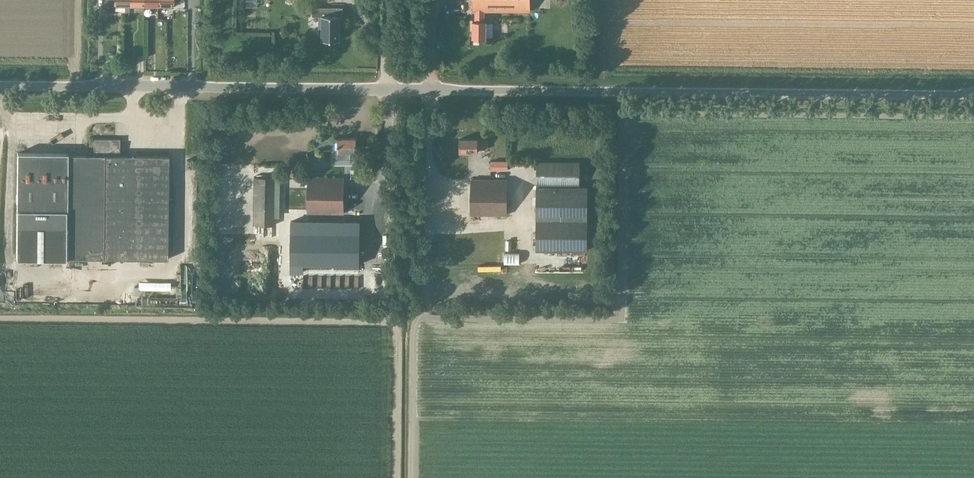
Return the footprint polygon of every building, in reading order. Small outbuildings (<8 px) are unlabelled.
[(530,0),(473,0),(473,11),(475,11),(475,21),(473,21),(473,39),(486,39),(486,21),(484,21),(484,11),(530,11),(530,0)] [(342,16),(342,8),(313,7),(313,15),(319,15),(319,17),(319,27),(322,27),(322,40),(339,40),(339,16),(342,16)] [(67,258),(168,259),(169,156),(120,155),(120,139),(94,138),(94,155),(68,154),(68,153),(17,153),(16,259),(67,259),(67,258)] [(338,138),(332,138),(332,148),(338,148),(338,159),(350,159),(350,151),(356,151),(356,138),(338,138)] [(488,139),(459,138),(459,151),(477,152),(478,148),(484,149),(488,149),(488,139)] [(298,156),(298,146),(290,146),(290,157),(298,156)] [(508,170),(508,161),(491,161),(491,169),(508,170)] [(536,229),(587,230),(588,186),(580,186),(580,162),(537,161),(536,229)] [(274,227),(275,177),(254,177),(253,226),(274,227)] [(344,213),(344,177),(308,177),(308,213),(344,213)] [(507,214),(507,179),(471,179),(471,214),(507,214)] [(291,221),(291,271),(303,271),(303,263),(359,264),(360,221),(291,221)] [(587,250),(587,230),(536,229),(536,250),(587,250)] [(508,251),(508,263),(522,263),(523,251),(508,251)]
